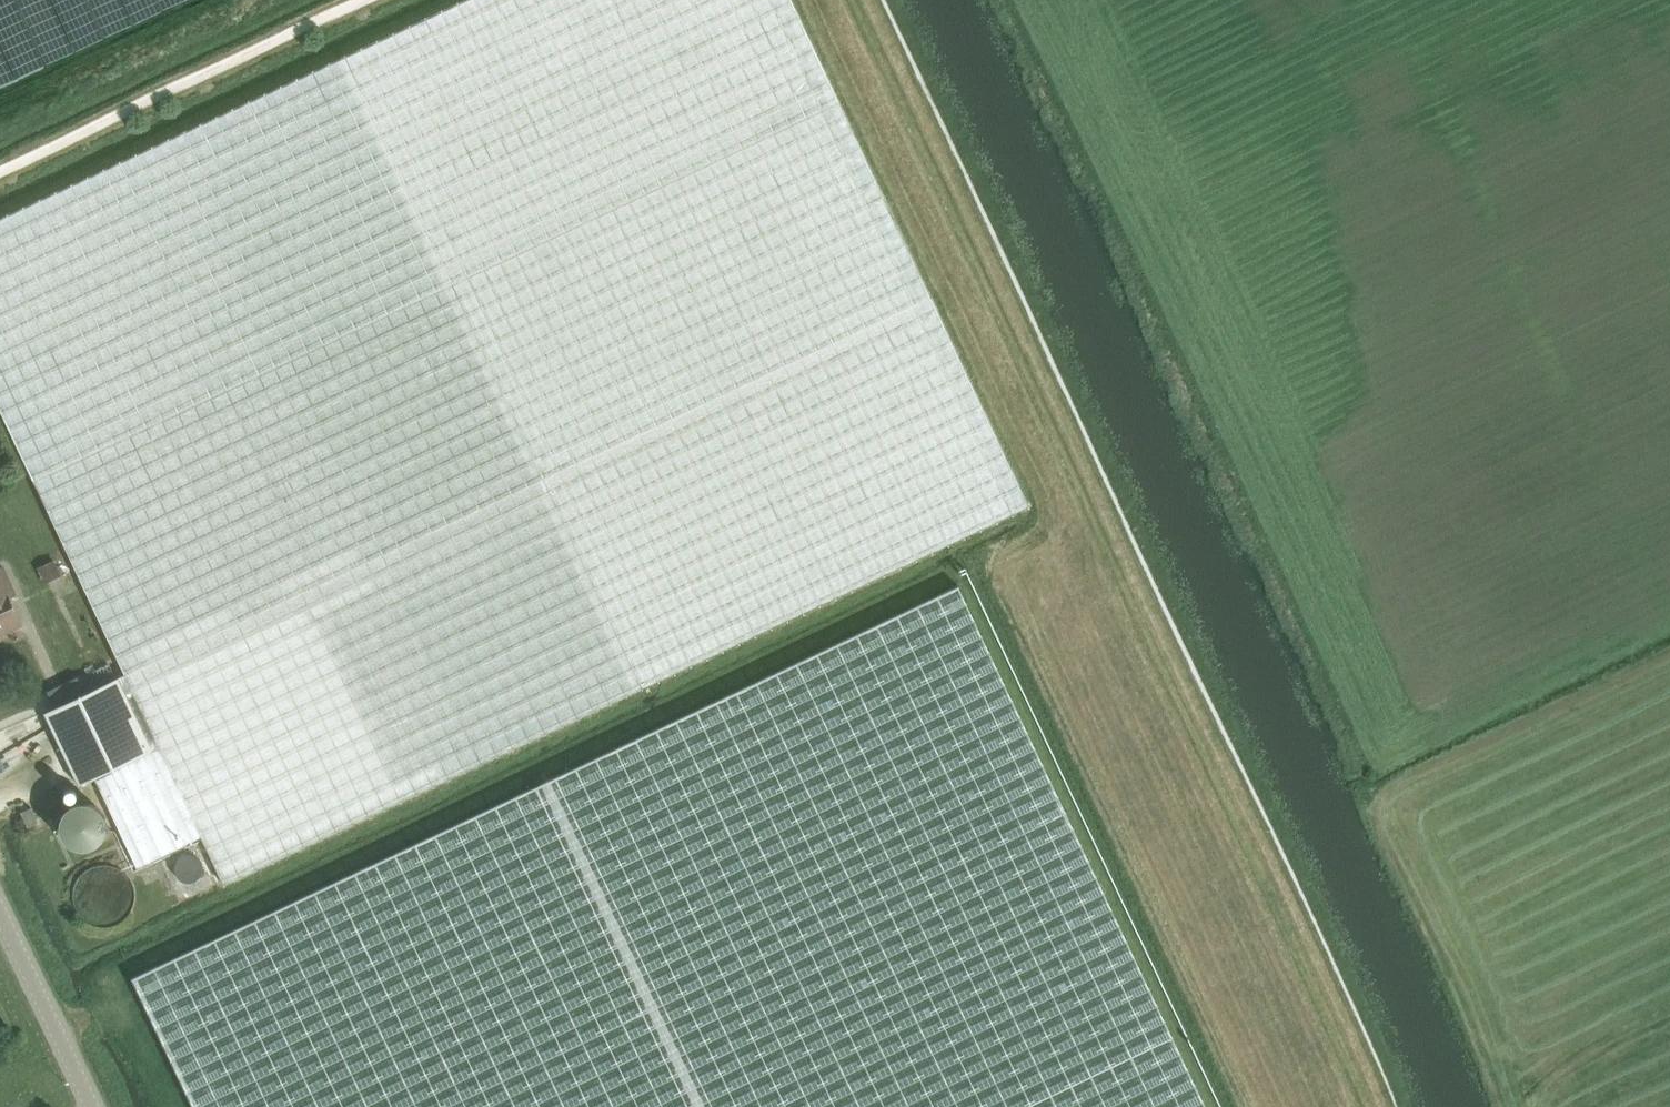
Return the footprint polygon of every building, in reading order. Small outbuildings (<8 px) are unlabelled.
[(790,0),(466,0),(0,219),(0,408),(35,482),(117,658),(125,675),(76,698),(45,713),(80,788),(96,781),(137,867),(201,837),(224,885),(644,688),(1029,508),(839,104),(790,0)] [(3,628),(5,632),(21,624),(9,598),(15,595),(3,567),(0,569),(0,629),(3,628)] [(958,586),(133,978),(195,1106),(1205,1106),(958,586)] [(21,813),(28,828),(38,823),(32,808),(21,813)]
